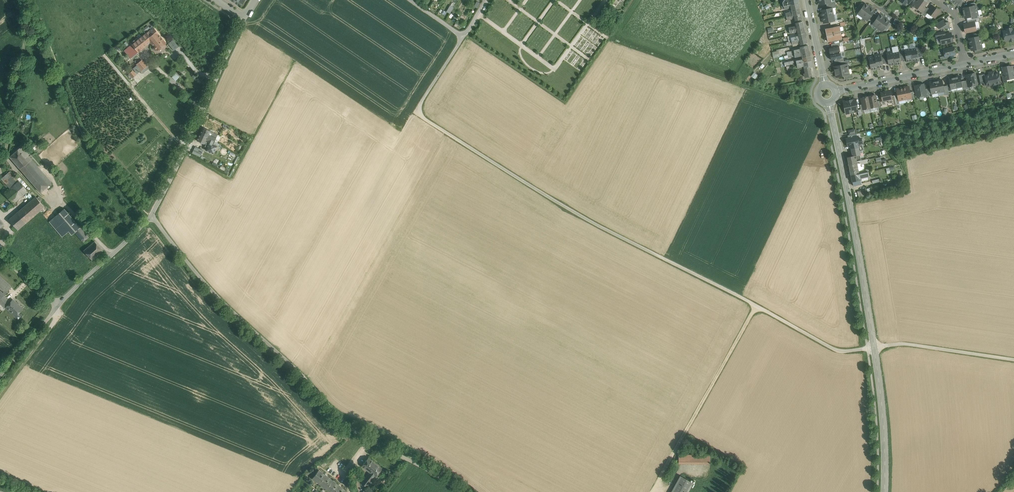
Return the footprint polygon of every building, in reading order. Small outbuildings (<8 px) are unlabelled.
[(914,7),(921,11),(924,7),(927,3),(923,0),(919,0),(918,2),(914,7)] [(859,11),(858,14),(863,17),(870,7),(865,4),(864,5),(859,11)] [(940,11),(933,5),(930,9),(927,13),(928,13),(935,18),(940,11)] [(875,11),(870,7),(863,17),(868,21),(869,19),(874,12),(875,11)] [(800,8),(792,10),(792,12),(784,14),(785,17),(786,17),(790,16),(801,13),(800,8)] [(828,9),(821,10),(823,16),(833,14),(832,8),(828,9)] [(833,14),(823,16),(824,23),(830,22),(835,21),(835,20),(833,14)] [(874,23),(873,24),(878,28),(885,18),(880,14),(879,16),(874,23)] [(885,18),(878,28),(882,31),(884,29),(889,22),(889,21),(885,18)] [(945,22),(944,20),(936,24),(938,28),(941,27),(941,29),(950,27),(949,22),(945,22)] [(803,21),(795,23),(795,25),(792,26),(789,27),(789,30),(804,27),(803,21)] [(968,23),(963,24),(965,33),(976,30),(975,22),(974,22),(968,23)] [(840,26),(825,29),(827,35),(841,32),(840,26)] [(153,28),(132,44),(138,52),(141,49),(144,47),(149,43),(150,42),(148,38),(156,31),(153,28)] [(1012,29),(1012,28),(1007,29),(1007,30),(1003,31),(1005,41),(1013,39),(1013,29),(1012,29)] [(165,43),(156,31),(148,38),(150,42),(149,43),(150,44),(152,43),(152,44),(153,44),(157,50),(166,43),(165,43)] [(805,32),(797,34),(798,36),(791,37),(792,41),(796,40),(799,39),(806,38),(805,32)] [(841,32),(827,35),(828,42),(842,39),(841,32)] [(945,34),(940,35),(940,37),(941,43),(943,43),(944,44),(946,43),(947,42),(953,41),(951,33),(945,34)] [(973,37),(969,38),(970,44),(981,42),(979,36),(973,37)] [(173,39),(168,43),(174,50),(179,46),(173,39)] [(981,42),(970,44),(972,51),(974,50),(981,49),(982,48),(981,42)] [(138,52),(132,44),(124,50),(130,58),(138,52)] [(808,45),(800,47),(801,49),(792,51),(793,54),(795,54),(799,53),(809,50),(808,45)] [(832,47),(829,48),(830,54),(840,52),(839,46),(832,47)] [(916,48),(915,47),(912,48),(911,49),(910,49),(910,48),(913,60),(913,61),(919,60),(918,57),(916,48)] [(954,47),(943,49),(944,50),(943,51),(943,54),(945,55),(945,56),(947,55),(955,54),(954,47)] [(909,49),(908,48),(906,48),(905,50),(904,50),(906,59),(907,61),(913,60),(910,48),(909,49)] [(898,52),(897,51),(894,52),(893,53),(895,64),(895,65),(901,63),(900,60),(899,52),(898,52)] [(840,52),(830,54),(831,60),(834,59),(842,58),(840,52)] [(891,52),(888,52),(887,53),(886,53),(886,54),(888,62),(889,65),(895,64),(893,53),(893,52),(892,52),(891,52)] [(880,55),(879,54),(876,55),(875,56),(877,68),(883,66),(882,63),(881,55),(880,55)] [(810,56),(803,57),(803,59),(796,60),(797,64),(811,61),(810,56)] [(873,56),(870,57),(869,58),(871,67),(871,70),(877,68),(875,56),(874,56),(875,57),(874,57),(873,56)] [(142,60),(137,64),(141,70),(147,66),(142,60)] [(811,61),(797,64),(797,67),(798,69),(801,68),(800,67),(804,66),(806,73),(811,72),(810,67),(813,66),(811,61)] [(841,65),(834,66),(834,69),(835,69),(835,70),(835,72),(848,69),(847,64),(847,63),(841,65)] [(1009,67),(1008,66),(1004,67),(1005,73),(1006,78),(1013,77),(1013,78),(1013,75),(1012,66),(1009,67)] [(848,69),(835,72),(835,73),(836,73),(836,74),(835,74),(836,77),(844,76),(850,74),(849,74),(848,69)] [(975,73),(966,75),(967,80),(969,86),(977,85),(975,73)] [(985,73),(978,75),(980,83),(983,83),(984,85),(987,85),(985,75),(985,73)] [(985,75),(987,85),(987,86),(1000,83),(998,73),(985,75)] [(942,80),(936,81),(938,92),(944,91),(943,86),(942,80)] [(938,92),(936,81),(929,82),(930,88),(932,93),(938,92)] [(923,84),(915,85),(917,97),(926,95),(925,89),(923,84)] [(909,87),(903,88),(905,99),(911,98),(911,97),(910,92),(909,87)] [(903,88),(896,89),(898,95),(899,100),(905,99),(903,88)] [(891,91),(881,93),(882,101),(886,100),(886,101),(889,100),(889,99),(892,99),(891,91)] [(875,95),(868,96),(871,108),(877,107),(878,106),(876,101),(875,95)] [(868,96),(861,98),(863,104),(864,109),(871,108),(868,96)] [(856,99),(849,100),(852,112),(858,111),(858,110),(856,99)] [(849,100),(843,101),(846,113),(852,112),(849,100)] [(210,131),(203,127),(200,134),(211,139),(215,141),(217,135),(214,133),(214,134),(210,132),(210,131)] [(211,139),(200,134),(197,140),(204,144),(206,140),(209,141),(208,142),(210,143),(211,139)] [(861,138),(858,139),(857,136),(846,139),(848,146),(852,145),(852,147),(862,145),(862,143),(861,138)] [(29,155),(22,146),(10,157),(20,168),(31,159),(28,155),(29,155)] [(195,146),(192,153),(201,156),(203,149),(195,146)] [(858,147),(851,148),(853,156),(847,157),(848,163),(861,160),(858,147)] [(52,183),(31,159),(20,168),(41,192),(52,183)] [(861,160),(848,163),(850,169),(858,167),(857,164),(860,163),(860,164),(865,163),(864,160),(861,160)] [(10,171),(4,176),(8,180),(13,175),(10,171)] [(868,171),(851,175),(853,181),(861,180),(860,178),(869,176),(868,171)] [(13,175),(8,180),(13,186),(19,181),(13,175)] [(8,180),(4,176),(1,179),(10,188),(13,186),(8,180)] [(10,188),(4,193),(13,204),(28,191),(19,181),(13,186),(10,188)] [(36,196),(9,220),(14,226),(18,230),(45,207),(36,196)] [(0,197),(0,205),(5,211),(8,208),(0,197)] [(80,228),(64,209),(49,221),(62,237),(68,231),(72,235),(75,232),(80,228)] [(89,237),(80,228),(75,232),(83,241),(89,237)] [(94,241),(84,250),(92,260),(103,251),(94,241)] [(0,276),(0,299),(3,295),(11,286),(0,276)] [(3,295),(0,299),(0,303),(6,308),(6,307),(10,303),(8,301),(9,301),(3,295)] [(10,303),(6,307),(6,308),(15,316),(22,309),(13,300),(10,303)] [(679,454),(679,462),(711,462),(711,454),(679,454)] [(382,468),(368,457),(361,466),(370,472),(374,476),(375,477),(382,468)] [(332,480),(319,470),(312,478),(326,488),(332,480)] [(370,472),(362,483),(367,486),(374,476),(370,472)] [(671,491),(689,491),(694,483),(680,476),(671,491)] [(332,480),(326,488),(331,491),(346,491),(332,480)]
